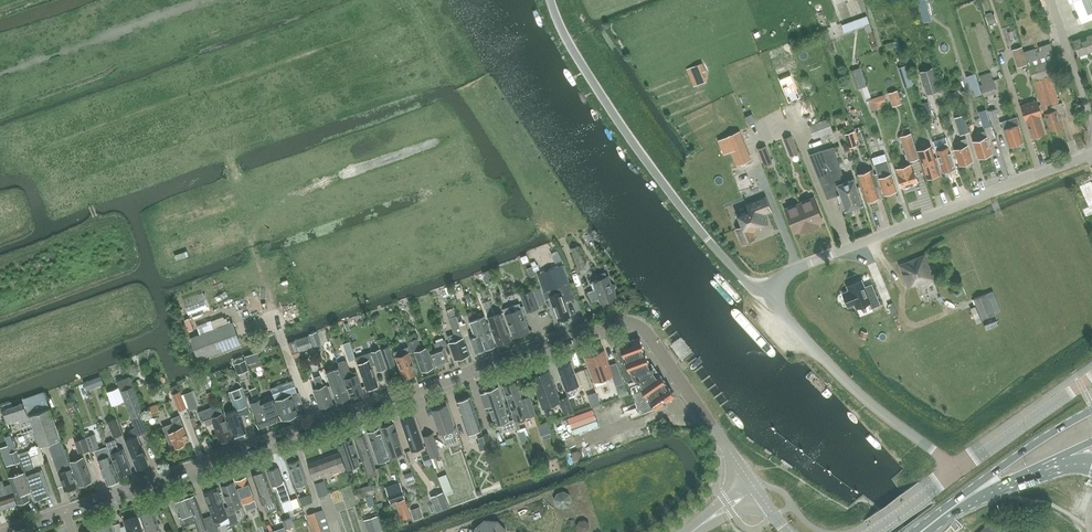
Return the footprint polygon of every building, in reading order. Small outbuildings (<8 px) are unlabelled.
[(916,1),(922,23),(932,20),(926,0),(918,0),(916,1)] [(1082,21),(1091,17),(1091,0),(1074,0),(1082,21)] [(994,14),(986,17),(989,24),(997,22),(994,14)] [(1091,50),(1091,34),(1073,40),(1078,55),(1091,50)] [(1021,47),(1012,50),(1018,67),(1026,64),(1021,47)] [(1055,58),(1028,66),(1033,80),(1034,80),(1051,133),(1064,129),(1060,118),(1066,116),(1062,102),(1059,103),(1051,75),(1060,72),(1055,58)] [(702,63),(694,67),(697,74),(705,71),(702,63)] [(928,94),(939,90),(932,69),(921,72),(928,94)] [(909,70),(900,73),(905,87),(914,85),(909,70)] [(862,73),(856,75),(860,88),(866,86),(862,73)] [(983,96),(996,92),(994,86),(995,86),(994,84),(995,84),(990,73),(978,77),(983,96)] [(867,86),(863,88),(866,98),(871,96),(867,86)] [(883,95),(868,100),(872,111),(881,108),(880,105),(881,102),(885,101),(883,95)] [(1039,116),(1042,115),(1037,100),(1021,105),(1031,137),(1045,133),(1039,116)] [(986,109),(979,111),(984,127),(991,125),(986,109)] [(992,125),(1000,122),(999,121),(996,109),(988,111),(992,125)] [(931,110),(924,111),(927,122),(934,120),(931,110)] [(964,115),(955,118),(960,135),(969,132),(964,115)] [(1009,146),(1015,144),(1019,143),(1023,141),(1018,125),(1020,124),(1017,116),(1001,121),(1009,146)] [(814,139),(833,132),(828,119),(809,126),(814,139)] [(739,131),(723,137),(729,152),(735,166),(750,160),(739,131)] [(978,139),(973,141),(978,157),(982,157),(985,156),(986,155),(992,153),(985,131),(976,133),(978,139)] [(853,132),(845,134),(849,147),(857,145),(853,132)] [(908,161),(919,158),(911,132),(900,136),(900,137),(908,161)] [(789,155),(797,152),(791,136),(783,139),(789,155)] [(960,147),(955,149),(960,164),(961,164),(963,165),(967,164),(968,162),(973,160),(965,139),(958,141),(960,147)] [(764,166),(773,163),(766,145),(757,148),(764,166)] [(843,181),(842,178),(843,177),(833,146),(809,154),(824,192),(827,199),(838,195),(840,201),(842,200),(845,210),(863,205),(854,178),(843,181)] [(917,150),(919,158),(926,179),(940,174),(931,146),(917,150)] [(936,150),(938,157),(943,171),(945,171),(947,172),(950,171),(951,169),(956,167),(949,146),(936,150)] [(757,152),(750,154),(753,162),(760,159),(757,152)] [(891,191),(897,189),(884,154),(871,158),(884,194),(889,193),(891,191)] [(901,187),(918,182),(912,163),(895,168),(901,187)] [(866,202),(879,197),(876,187),(878,186),(873,169),(857,174),(866,202)] [(747,172),(734,177),(740,192),(752,186),(747,172)] [(1091,214),(1091,213),(1091,182),(1080,187),(1088,207),(1083,209),(1086,217),(1091,214)] [(742,225),(736,228),(742,244),(755,239),(753,232),(762,229),(761,227),(769,224),(766,214),(773,211),(767,197),(748,204),(750,209),(738,214),(742,225)] [(798,203),(809,229),(818,225),(818,224),(823,222),(813,197),(798,203)] [(800,233),(809,229),(798,203),(784,209),(794,233),(799,231),(800,233)] [(595,229),(589,233),(593,239),(599,235),(595,229)] [(578,269),(586,266),(578,245),(570,248),(578,269)] [(563,259),(559,250),(553,253),(557,262),(563,259)] [(916,286),(934,279),(924,254),(899,264),(908,287),(916,284),(916,286)] [(527,255),(521,258),(523,263),(529,261),(527,255)] [(540,269),(538,264),(537,264),(535,261),(531,262),(535,271),(540,269)] [(569,283),(563,265),(538,273),(545,292),(546,296),(550,295),(558,321),(570,317),(565,302),(577,297),(571,282),(569,283)] [(532,267),(527,269),(531,277),(535,275),(532,267)] [(616,298),(614,290),(616,286),(611,284),(608,276),(606,271),(596,275),(598,280),(593,281),(596,289),(588,292),(591,299),(598,297),(601,304),(616,298)] [(843,290),(840,291),(843,298),(846,297),(848,301),(863,295),(864,299),(870,297),(865,284),(858,286),(857,281),(842,286),(843,290)] [(513,337),(530,331),(523,313),(540,307),(539,305),(546,302),(541,288),(520,295),(524,305),(521,306),(520,303),(503,309),(513,337)] [(981,318),(1001,310),(993,291),(973,299),(978,311),(976,312),(978,317),(980,316),(981,318)] [(485,308),(488,318),(498,345),(511,340),(503,319),(498,320),(496,315),(496,314),(495,314),(492,305),(485,308)] [(453,308),(447,310),(450,318),(449,318),(457,340),(449,343),(455,359),(469,355),(464,338),(465,338),(464,335),(460,324),(457,315),(456,316),(453,308)] [(472,312),(467,314),(470,321),(470,323),(475,337),(470,339),(475,353),(485,349),(475,319),(472,312)] [(485,316),(475,319),(485,349),(495,345),(485,316)] [(198,359),(240,344),(232,322),(190,337),(198,359)] [(316,332),(309,334),(314,346),(321,344),(316,332)] [(413,339),(411,334),(407,336),(413,352),(415,352),(422,371),(434,367),(427,348),(422,349),(420,343),(418,337),(413,339)] [(308,335),(295,340),(299,351),(312,347),(308,335)] [(435,367),(449,362),(444,348),(448,346),(445,339),(434,343),(437,350),(430,352),(435,367)] [(617,352),(615,352),(618,361),(620,360),(632,393),(642,390),(656,409),(674,397),(661,379),(658,375),(656,370),(653,372),(649,366),(638,339),(620,346),(621,350),(617,352)] [(295,340),(288,342),(292,354),(299,351),(295,340)] [(344,344),(346,350),(353,348),(350,341),(344,344)] [(387,367),(395,364),(389,345),(380,348),(387,367)] [(409,352),(407,347),(394,351),(396,356),(396,357),(403,378),(417,373),(409,352)] [(387,368),(380,349),(362,356),(364,362),(358,364),(367,389),(369,389),(371,390),(375,388),(376,386),(378,385),(371,366),(376,364),(379,371),(387,368)] [(609,365),(604,350),(585,357),(594,381),(612,374),(616,385),(623,382),(616,362),(609,365)] [(258,354),(245,358),(248,365),(260,360),(258,354)] [(354,371),(350,370),(347,360),(344,359),(338,361),(343,373),(351,397),(363,392),(357,375),(357,374),(356,371),(354,371)] [(245,360),(234,364),(238,374),(249,370),(245,360)] [(575,373),(571,362),(558,367),(566,389),(569,399),(570,398),(570,397),(575,395),(577,391),(575,385),(579,384),(579,385),(582,383),(585,391),(591,388),(584,369),(578,372),(575,373)] [(135,363),(127,366),(131,375),(138,373),(135,363)] [(339,367),(326,371),(331,386),(337,402),(350,397),(344,381),(339,367)] [(543,408),(551,405),(560,402),(564,413),(573,410),(567,395),(559,398),(549,371),(531,377),(543,408)] [(100,376),(84,382),(87,390),(103,384),(100,376)] [(118,381),(117,381),(125,401),(135,428),(131,430),(134,437),(126,440),(131,453),(137,469),(149,465),(142,448),(137,436),(147,432),(140,416),(145,413),(130,376),(118,381)] [(277,400),(276,401),(282,420),(306,411),(299,392),(298,392),(294,380),(272,388),(277,400)] [(324,386),(322,381),(316,384),(318,388),(314,390),(320,408),(333,403),(326,385),(324,386)] [(524,404),(516,381),(503,386),(515,420),(517,419),(518,421),(520,422),(524,420),(525,418),(525,417),(528,416),(535,414),(531,402),(524,404)] [(125,401),(119,387),(107,391),(113,405),(125,401)] [(237,408),(225,412),(228,421),(226,421),(232,437),(246,432),(240,414),(251,411),(247,400),(242,387),(238,388),(230,391),(233,397),(235,404),(236,404),(237,408)] [(256,387),(249,390),(253,398),(259,396),(256,387)] [(514,419),(510,421),(498,388),(484,393),(481,394),(485,408),(489,407),(495,426),(500,424),(503,433),(517,429),(514,419)] [(179,410),(187,407),(180,390),(172,393),(179,410)] [(192,391),(184,394),(189,410),(198,407),(192,391)] [(28,401),(4,410),(8,422),(30,415),(33,423),(34,428),(41,446),(48,444),(65,491),(77,486),(68,461),(69,461),(50,407),(45,392),(27,399),(28,401)] [(263,403),(270,424),(281,420),(272,394),(261,398),(263,403)] [(468,434),(481,430),(470,397),(457,402),(468,434)] [(259,428),(270,424),(261,398),(250,402),(259,428)] [(72,401),(66,404),(69,412),(75,410),(72,401)] [(157,404),(149,407),(152,414),(160,411),(157,404)] [(220,404),(198,412),(202,421),(211,418),(220,442),(232,438),(232,437),(226,421),(223,413),(220,404)] [(447,433),(448,432),(449,431),(450,430),(454,429),(446,406),(432,410),(440,434),(444,432),(445,433),(447,433)] [(176,447),(185,444),(184,442),(189,440),(179,415),(171,418),(172,423),(163,427),(172,448),(175,446),(176,447)] [(114,437),(123,433),(117,417),(108,421),(114,437)] [(412,451),(424,446),(414,417),(402,421),(412,451)] [(391,457),(403,453),(393,424),(381,428),(391,457)] [(378,462),(389,458),(379,429),(368,433),(378,462)] [(431,457),(440,454),(432,433),(424,436),(431,457)] [(91,451),(100,449),(94,434),(86,437),(91,451)] [(364,435),(355,438),(368,475),(377,472),(364,435)] [(13,464),(21,462),(17,452),(12,437),(6,439),(8,445),(7,445),(10,453),(13,464)] [(85,437),(74,441),(79,453),(90,449),(85,437)] [(119,476),(131,471),(123,449),(119,450),(115,439),(107,442),(119,476)] [(348,469),(360,465),(351,439),(339,443),(348,469)] [(100,449),(95,451),(98,460),(107,484),(119,480),(110,456),(107,447),(100,449)] [(19,456),(25,472),(29,484),(31,490),(35,501),(51,496),(45,479),(45,478),(42,469),(40,469),(35,466),(34,464),(44,461),(41,449),(19,456)] [(578,451),(572,453),(574,460),(580,458),(578,451)] [(314,480),(346,469),(340,452),(308,464),(314,480)] [(429,454),(423,456),(427,466),(433,464),(429,454)] [(79,486),(92,481),(83,457),(71,462),(79,486)] [(296,486),(307,483),(299,460),(288,464),(296,486)] [(278,468),(267,471),(272,486),(273,485),(274,489),(277,488),(285,511),(294,508),(291,499),(284,480),(283,481),(278,468)] [(264,471),(252,475),(263,504),(264,504),(267,513),(272,512),(278,510),(278,509),(275,500),(264,471)] [(31,490),(29,484),(25,472),(9,478),(18,504),(20,503),(21,504),(25,503),(26,501),(29,500),(26,492),(31,490)] [(412,472),(405,474),(407,480),(414,478),(412,472)] [(246,509),(257,505),(246,477),(236,481),(246,509)] [(2,480),(0,481),(0,505),(2,510),(17,504),(10,484),(4,486),(2,480)] [(319,497),(328,495),(324,481),(315,484),(319,497)] [(232,525),(239,522),(233,508),(235,507),(242,505),(233,482),(222,486),(228,502),(229,506),(225,508),(232,525)] [(356,499),(366,496),(374,493),(371,484),(353,490),(356,499)] [(217,526),(221,524),(220,520),(227,517),(217,488),(204,492),(212,514),(203,517),(207,528),(208,531),(219,531),(217,526)] [(402,490),(388,494),(391,502),(404,497),(402,490)] [(436,511),(448,506),(442,492),(430,496),(436,511)] [(311,494),(300,497),(302,505),(313,502),(311,494)] [(207,528),(203,517),(195,495),(177,501),(181,515),(179,516),(183,526),(195,521),(199,531),(207,528)] [(405,499),(396,502),(401,519),(410,516),(405,499)] [(419,506),(411,509),(414,519),(422,516),(419,506)] [(154,511),(140,515),(146,531),(160,531),(154,511)] [(316,511),(308,514),(314,531),(323,531),(316,511)] [(365,519),(369,531),(376,531),(383,530),(378,515),(365,519)] [(138,516),(124,520),(128,531),(143,531),(138,516)] [(290,518),(283,520),(286,529),(293,526),(290,518)] [(580,520),(578,524),(579,528),(582,531),(587,530),(589,526),(588,522),(585,520),(580,520)] [(505,531),(497,522),(485,521),(476,529),(476,531),(505,531)] [(991,522),(981,531),(1000,531),(991,522)]
